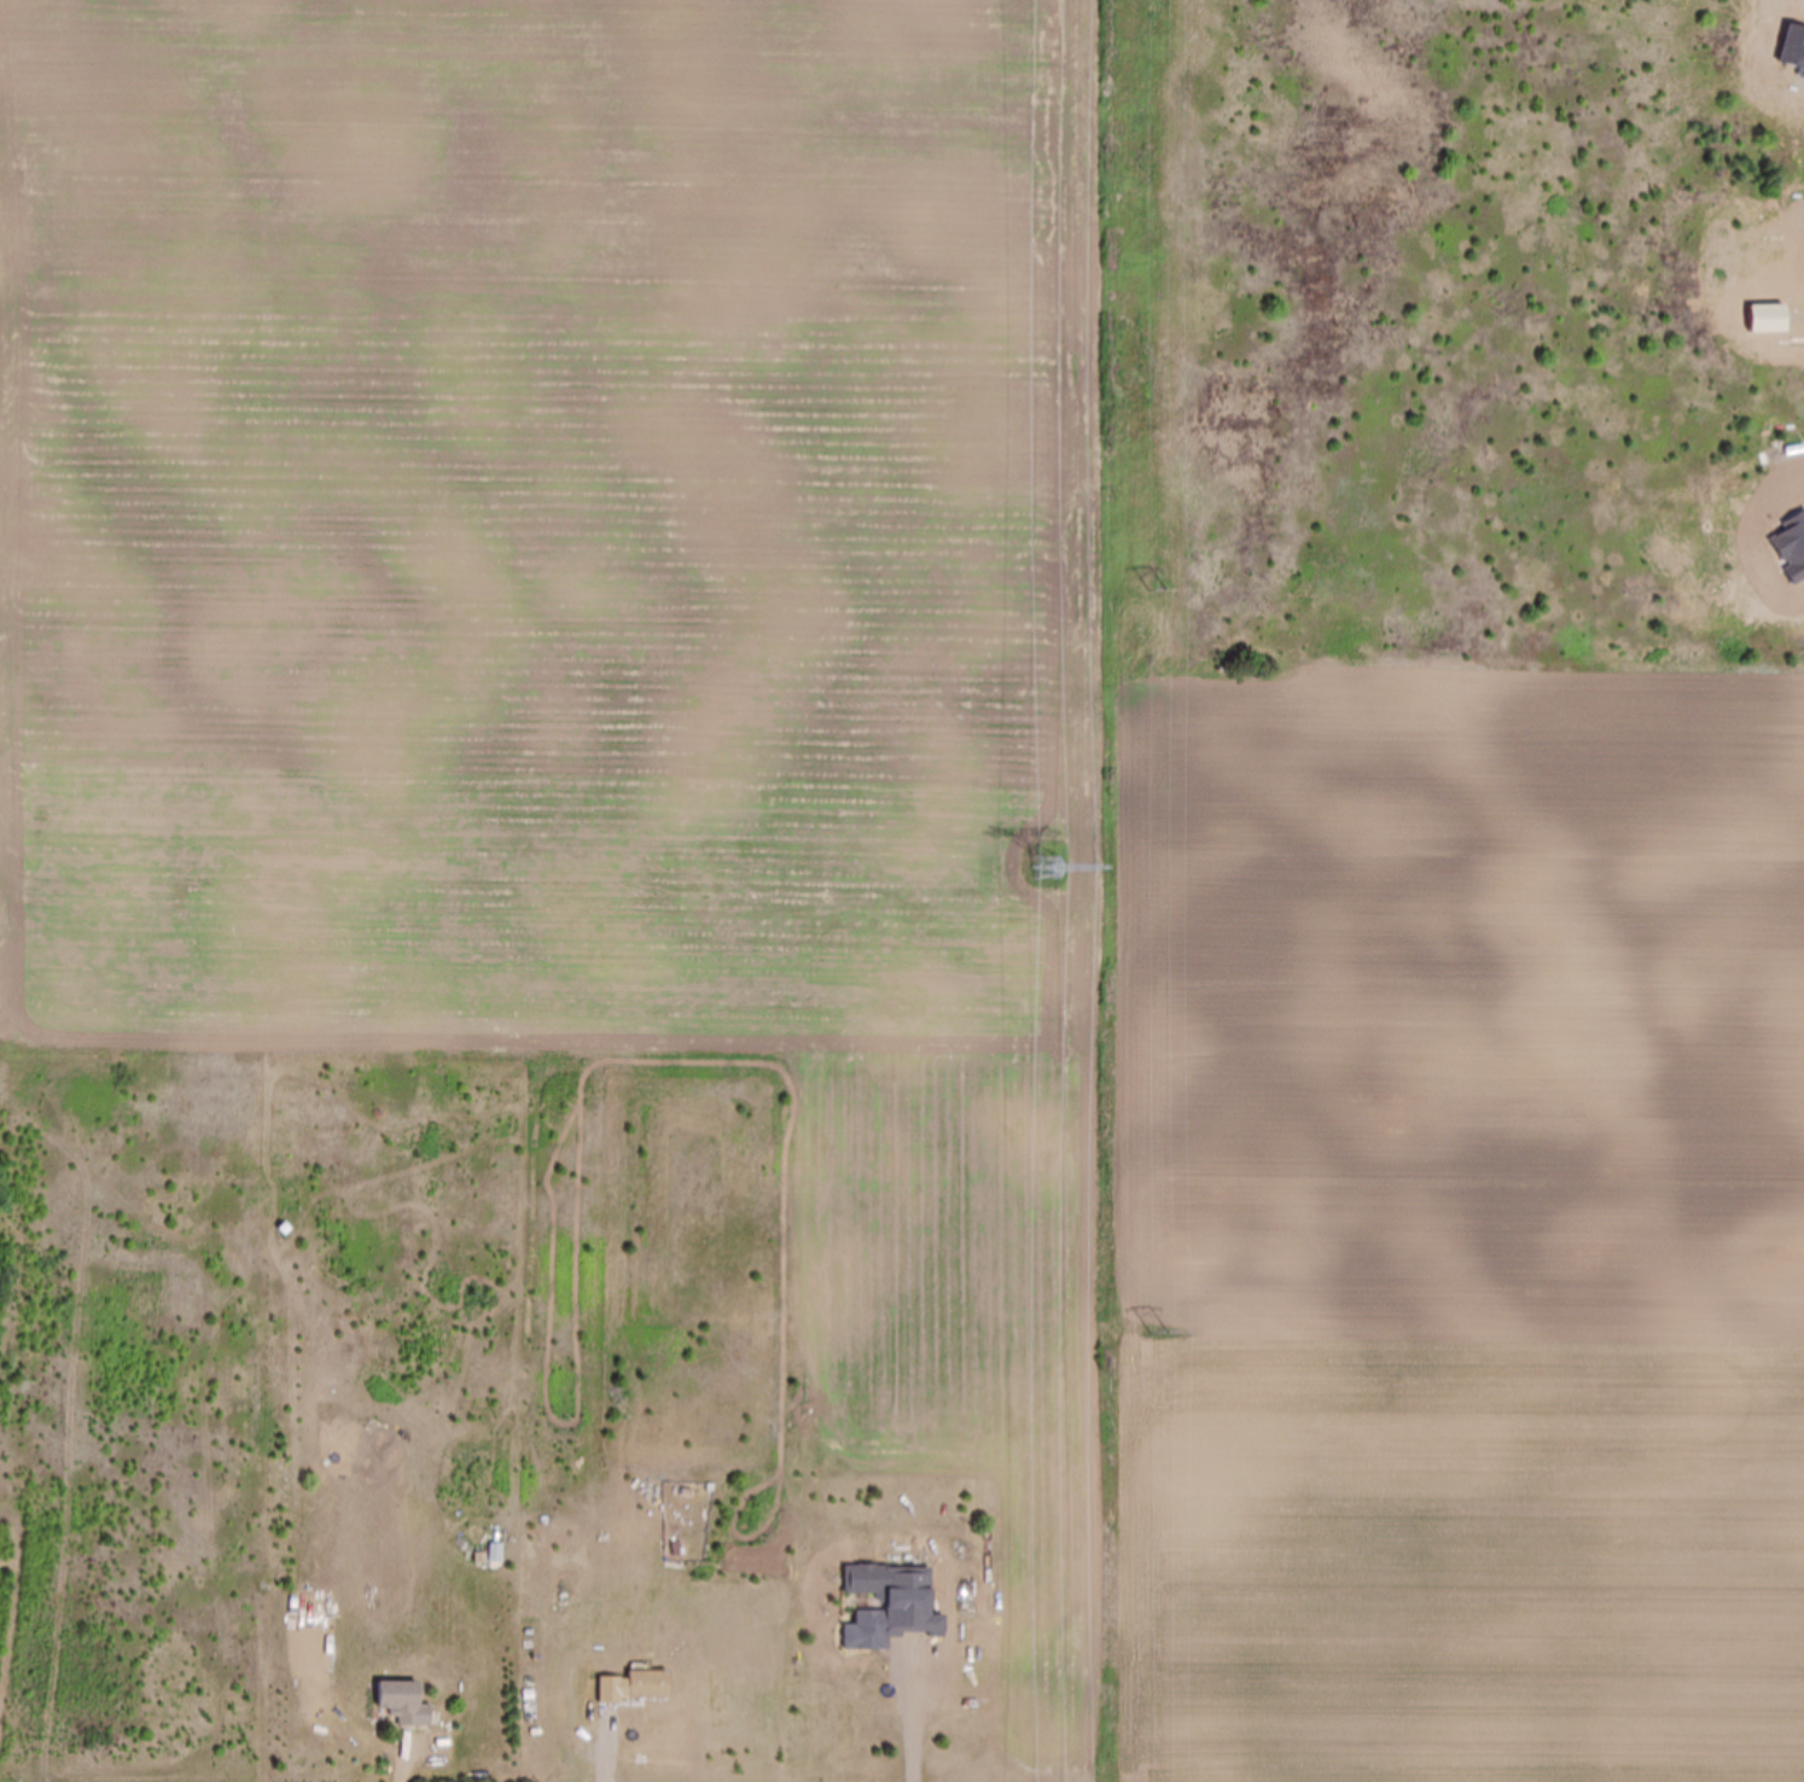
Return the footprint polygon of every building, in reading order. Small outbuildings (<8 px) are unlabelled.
[(421,1706),(421,1683),(380,1683),(380,1715),(398,1715),(398,1728),(432,1728),(432,1706),(421,1706)]
